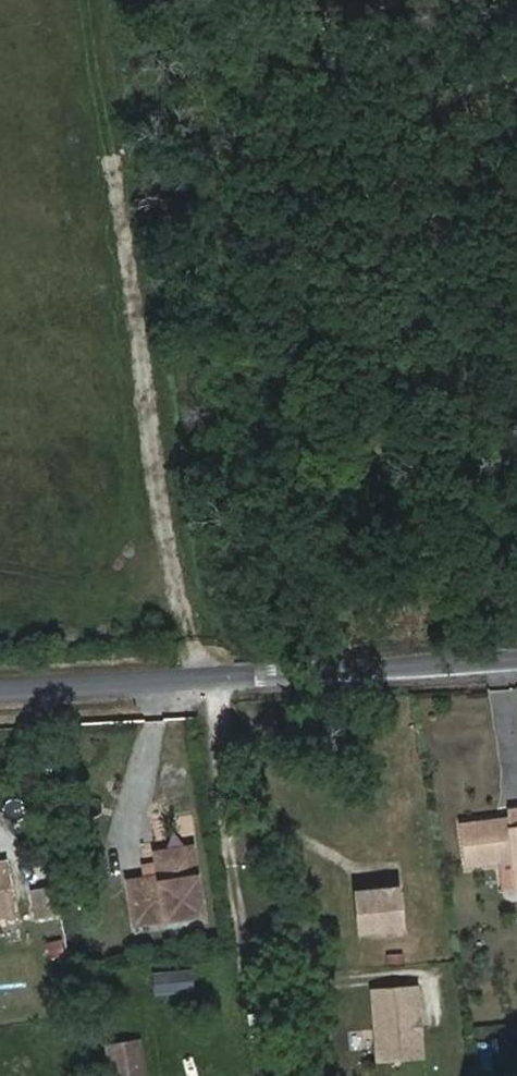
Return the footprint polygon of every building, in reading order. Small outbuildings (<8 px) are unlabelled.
[(451,826),(457,867),(505,861),(510,895),(516,894),(516,807),(494,810),(496,821),(451,826)] [(142,893),(141,883),(124,886),(132,931),(199,919),(189,851),(151,857),(155,880),(156,890),(143,892),(142,893)] [(10,911),(1,859),(0,859),(0,913),(10,911)] [(46,909),(40,870),(18,873),(24,913),(46,909)] [(155,880),(141,883),(142,893),(143,892),(156,890),(155,880)] [(393,884),(350,889),(355,933),(398,927),(393,884)] [(156,993),(197,988),(194,965),(153,970),(156,993)] [(418,984),(369,986),(372,1056),(421,1054),(418,984)] [(251,1035),(266,1033),(262,1011),(248,1013),(251,1035)] [(103,1051),(107,1075),(136,1075),(131,1046),(103,1051)]
